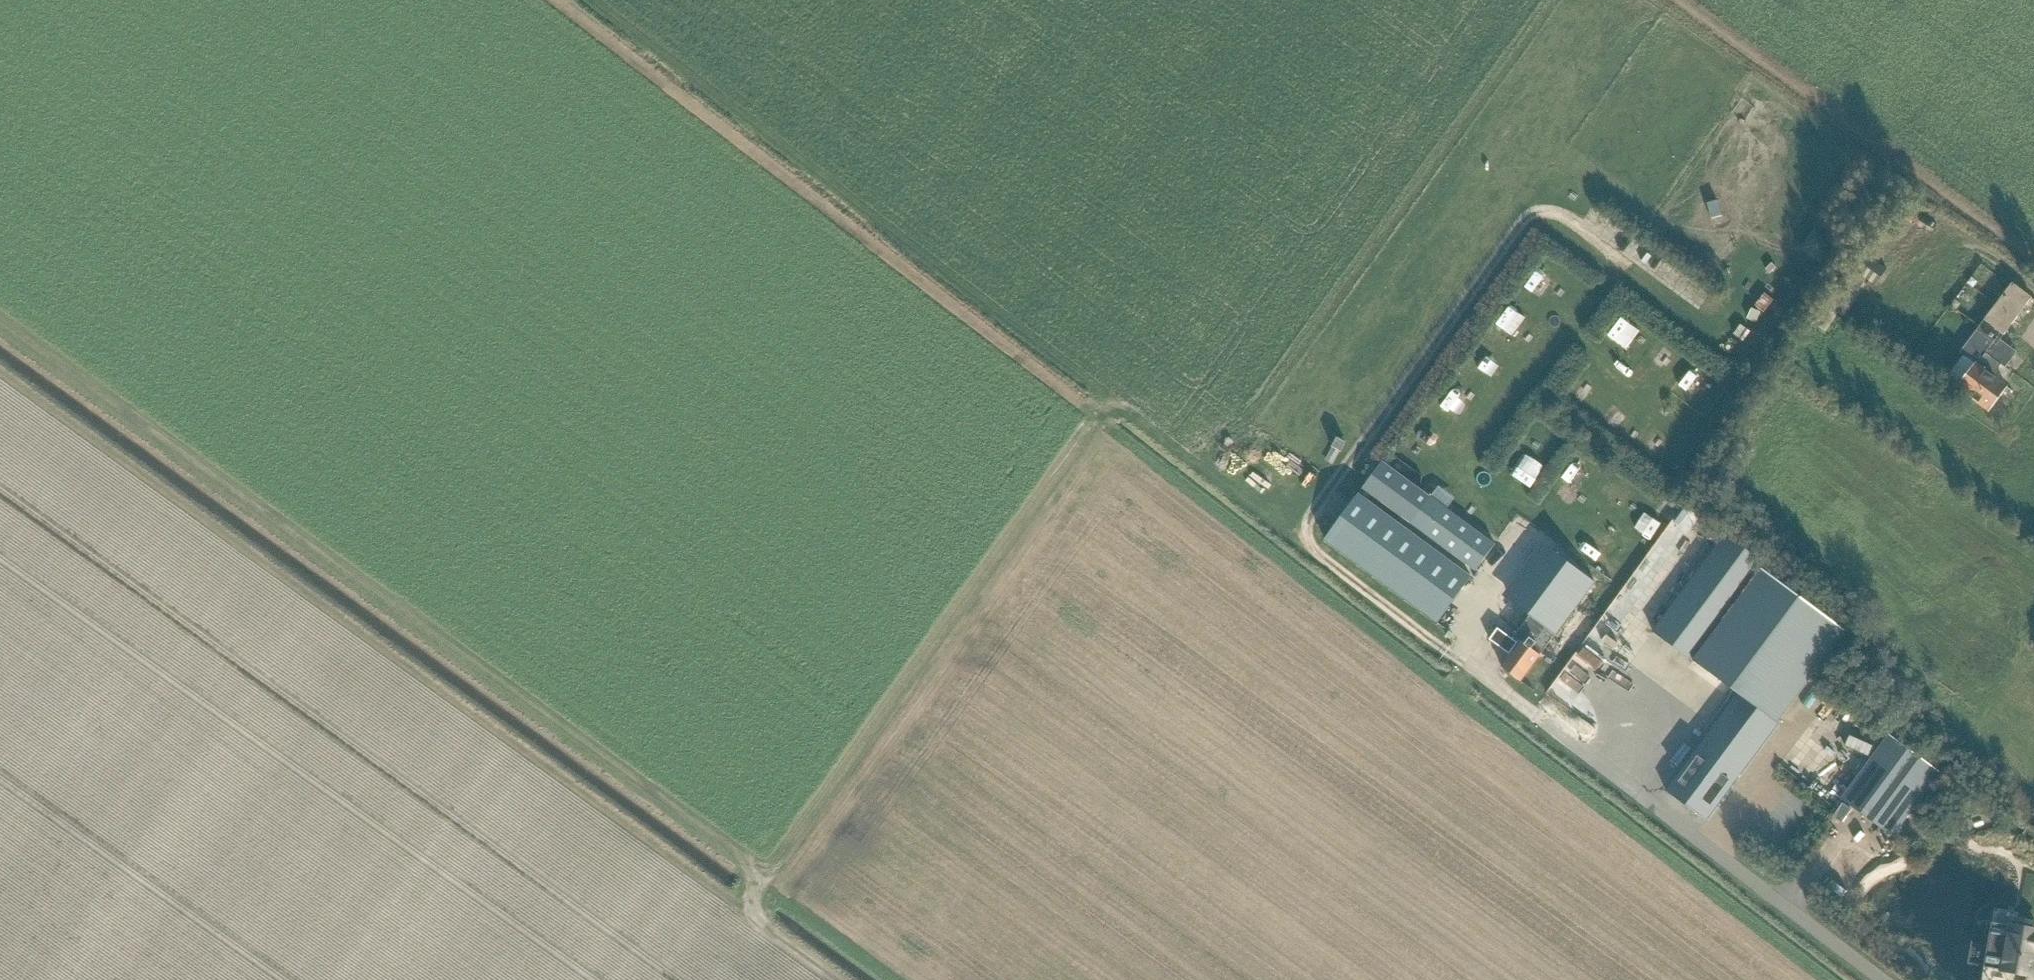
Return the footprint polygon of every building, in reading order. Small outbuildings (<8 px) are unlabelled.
[(1996,345),(2000,339),(2014,321),(2031,297),(2012,282),(1994,306),(1976,330),(1996,345)] [(1741,325),(1734,334),(1744,341),(1750,331),(1741,325)] [(1996,345),(1976,330),(1960,352),(1971,361),(1975,364),(1956,388),(1988,412),(2007,386),(1993,375),(2001,365),(2005,368),(2016,351),(2000,339),(1996,345)] [(1358,494),(1325,539),(1438,623),(1472,577),(1358,494)] [(1671,497),(1664,505),(1672,512),(1679,503),(1671,497)] [(1430,498),(1411,524),(1476,571),(1495,545),(1430,498)] [(1667,616),(1655,633),(1693,662),(1763,570),(1765,566),(1727,537),(1667,616)] [(1550,552),(1512,604),(1530,617),(1532,614),(1542,622),(1540,625),(1553,634),(1555,636),(1594,583),(1550,552)] [(1739,697),(1668,792),(1703,818),(1706,820),(1775,728),(1777,725),(1779,723),(1778,723),(1845,633),(1763,570),(1693,662),(1739,697)] [(1555,636),(1553,634),(1540,625),(1542,622),(1532,614),(1530,617),(1513,639),(1520,644),(1502,669),(1521,683),(1555,636)] [(1841,798),(1893,836),(1940,772),(1889,734),(1841,798)] [(1992,921),(1985,967),(2019,973),(2018,979),(2025,979),(2033,979),(2033,929),(1992,921)]
